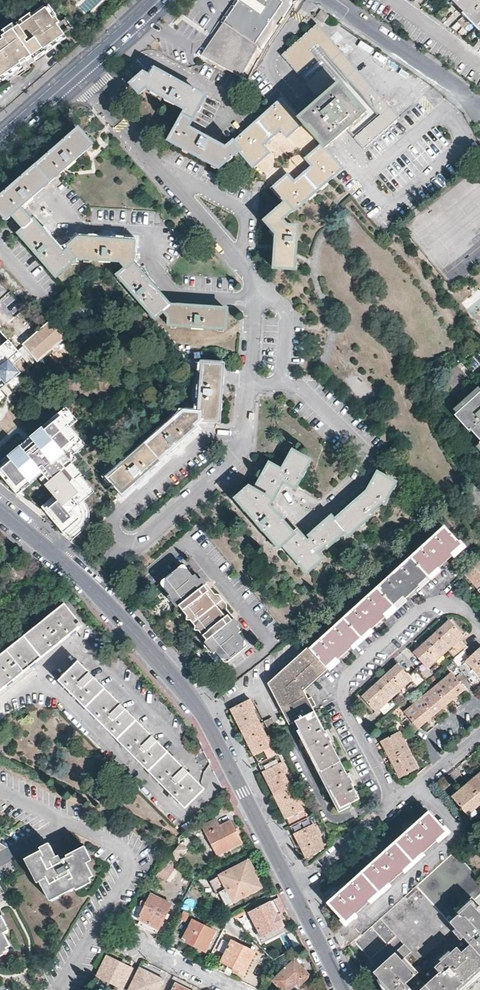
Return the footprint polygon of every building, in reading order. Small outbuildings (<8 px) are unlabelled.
[(223,22),(255,42),(283,2),(280,0),(238,0),(223,22)] [(473,21),(479,28),(479,0),(452,0),(473,21)] [(1,80),(5,77),(11,73),(17,69),(27,62),(29,66),(66,40),(57,26),(52,20),(46,11),(45,9),(32,18),(19,27),(12,32),(4,37),(1,39),(2,41),(0,43),(0,80),(1,80)] [(329,15),(321,9),(316,17),(324,23),(329,15)] [(19,27),(32,18),(29,14),(16,23),(19,27)] [(255,42),(223,22),(203,54),(239,77),(259,45),(255,42)] [(12,32),(19,27),(16,23),(10,28),(12,32)] [(219,168),(240,151),(253,166),(268,153),(262,145),(281,129),(288,136),(302,124),(309,131),(310,130),(315,136),(314,138),(321,146),(307,158),(313,166),(294,182),(288,175),(273,188),(286,203),(265,222),(277,235),(275,268),(295,269),(296,247),(298,247),(298,236),(296,236),(297,228),(287,227),(282,220),(341,168),(325,149),(328,146),(330,144),(335,139),(347,129),(351,133),(364,147),(398,117),(349,60),(317,24),(302,38),(282,55),(290,63),(299,74),(300,76),(321,100),(309,109),(308,110),(305,113),(298,119),(281,100),(266,114),(259,120),(225,149),(213,143),(214,141),(203,135),(202,136),(188,129),(192,121),(204,98),(155,71),(151,78),(144,74),(132,84),(141,93),(147,88),(164,98),(165,101),(174,106),(175,104),(186,111),(178,124),(170,141),(206,161),(219,168)] [(2,34),(4,37),(12,32),(10,28),(2,34)] [(164,311),(171,305),(169,303),(151,283),(134,263),(133,262),(134,250),(134,243),(78,238),(68,247),(70,249),(64,254),(34,221),(33,222),(21,210),(21,208),(25,205),(26,206),(34,199),(33,197),(42,189),(66,168),(67,169),(76,161),(75,160),(92,145),(79,130),(47,159),(0,200),(0,211),(8,220),(13,216),(25,229),(19,234),(32,248),(35,252),(34,253),(41,261),(43,261),(58,277),(72,264),(72,263),(76,259),(78,259),(100,261),(99,263),(110,264),(111,262),(122,263),(127,269),(119,276),(133,292),(132,293),(140,302),(141,301),(155,318),(163,311),(164,311)] [(171,305),(164,311),(170,317),(170,325),(192,327),(192,328),(203,330),(204,328),(226,329),(227,309),(171,305)] [(38,334),(52,349),(67,336),(53,320),(45,328),(44,328),(38,332),(39,333),(38,334)] [(50,351),(52,349),(38,334),(19,350),(31,365),(39,358),(42,360),(51,353),(50,351)] [(31,365),(19,350),(3,365),(0,367),(0,392),(31,365)] [(143,475),(172,450),(173,452),(182,444),(180,443),(197,428),(195,425),(199,421),(200,422),(219,423),(224,365),(203,364),(201,387),(200,387),(200,398),(201,398),(200,413),(184,412),(110,477),(123,492),(134,483),(136,484),(144,476),(143,475)] [(456,414),(470,431),(472,430),(479,438),(479,392),(456,414)] [(0,470),(0,475),(21,501),(40,486),(55,503),(44,512),(47,515),(67,536),(73,543),(97,522),(85,509),(98,498),(78,475),(85,469),(74,456),(86,444),(64,419),(0,470)] [(16,440),(20,446),(29,440),(26,435),(16,440)] [(295,487),(310,462),(293,452),(282,471),(270,464),(255,491),(249,488),(236,500),(256,523),(255,525),(263,533),(264,532),(265,533),(279,549),(283,546),(307,573),(323,559),(318,553),(326,546),(327,547),(345,532),(348,535),(372,515),(370,512),(382,501),(384,503),(396,483),(378,473),(369,489),(368,491),(367,492),(366,493),(364,494),(335,520),(332,517),(320,527),(310,536),(312,538),(309,542),(308,541),(299,531),(294,534),(269,505),(283,481),(295,487)] [(307,699),(303,691),(311,683),(334,663),(371,629),(406,597),(412,591),(445,561),(462,547),(445,528),(438,534),(337,625),(309,650),(308,649),(269,684),(269,686),(290,725),(295,723),(300,731),(305,741),(319,768),(328,785),(340,809),(358,799),(352,787),(356,785),(350,773),(346,775),(338,760),(330,743),(333,741),(327,730),(324,731),(321,726),(312,708),(315,706),(311,698),(307,699)] [(466,574),(466,575),(472,582),(479,590),(479,591),(479,561),(466,574)] [(181,565),(176,569),(180,574),(185,570),(181,565)] [(193,625),(223,601),(217,594),(214,594),(211,590),(207,590),(203,586),(205,583),(201,578),(198,580),(196,582),(191,577),(185,570),(180,574),(176,569),(164,580),(168,585),(163,589),(169,596),(166,598),(176,610),(179,608),(184,613),(186,611),(190,615),(191,616),(188,619),(193,625)] [(159,584),(163,589),(168,585),(164,580),(159,584)] [(226,605),(223,601),(193,625),(199,633),(202,630),(206,635),(203,638),(207,641),(204,643),(213,654),(216,652),(222,659),(226,655),(230,660),(244,649),(240,644),(244,640),(238,633),(233,628),(236,626),(238,624),(234,619),(232,620),(228,616),(230,614),(227,610),(226,609),(226,605)] [(82,625),(64,603),(57,608),(0,654),(0,691),(40,659),(82,625)] [(392,711),(402,722),(402,723),(410,717),(418,728),(425,722),(434,714),(444,707),(450,702),(460,693),(465,689),(461,684),(467,678),(459,668),(467,662),(468,662),(479,676),(479,648),(470,657),(464,650),(467,647),(459,639),(462,636),(449,621),(443,627),(432,637),(422,646),(414,653),(423,662),(415,669),(407,676),(397,665),(389,673),(379,682),(367,693),(363,697),(375,712),(379,709),(385,716),(392,711)] [(225,663),(230,660),(226,655),(222,659),(225,663)] [(185,770),(78,662),(58,681),(94,718),(116,740),(138,762),(185,809),(202,792),(205,790),(201,786),(185,770)] [(254,708),(249,698),(230,708),(242,732),(253,754),(262,772),(266,780),(281,809),(293,834),(305,858),(323,849),(316,835),(318,833),(313,823),(301,799),(299,800),(284,771),(286,770),(273,745),(269,736),(268,734),(266,735),(260,724),(252,709),(254,708)] [(279,731),(273,717),(265,721),(272,734),(279,731)] [(402,723),(402,722),(389,728),(392,736),(381,741),(384,747),(391,760),(397,772),(400,777),(418,768),(409,751),(401,734),(401,733),(408,729),(407,728),(402,723)] [(477,776),(467,785),(457,793),(452,797),(468,815),(479,804),(479,774),(477,776)] [(369,902),(446,831),(428,812),(413,826),(377,859),(341,891),(328,903),(345,923),(338,929),(350,943),(361,934),(356,928),(361,923),(354,915),(369,902)] [(242,842),(230,820),(220,826),(216,819),(202,826),(217,855),(242,842)] [(178,845),(171,852),(177,858),(184,851),(178,845)] [(92,876),(83,858),(88,856),(83,846),(60,858),(59,855),(56,857),(50,846),(27,858),(48,897),(73,885),(75,889),(85,884),(83,880),(92,876)] [(455,850),(355,941),(371,958),(396,935),(404,944),(390,958),(374,972),(390,989),(456,989),(479,968),(479,878),(455,850)] [(177,863),(169,854),(156,874),(167,881),(177,863)] [(222,898),(225,903),(226,905),(260,888),(252,872),(253,871),(248,861),(231,870),(209,881),(216,894),(219,893),(222,898)] [(137,919),(139,919),(158,929),(172,904),(150,894),(146,901),(144,906),(137,919)] [(285,911),(278,897),(249,912),(261,936),(284,925),(279,915),(285,911)] [(129,915),(137,919),(144,906),(140,904),(137,903),(129,915)] [(185,921),(189,913),(184,910),(180,918),(185,921)] [(1,928),(6,926),(1,916),(0,917),(0,956),(3,955),(1,950),(9,945),(1,928)] [(205,951),(215,932),(193,920),(184,937),(187,939),(186,941),(205,951)] [(293,943),(289,934),(278,939),(283,948),(293,943)] [(243,975),(254,952),(255,952),(254,951),(231,939),(220,962),(234,968),(233,970),(243,975)] [(122,989),(131,968),(107,955),(97,977),(122,989)] [(309,975),(294,959),(272,981),(281,989),(290,989),(296,984),(298,986),(309,975)] [(127,989),(158,989),(163,979),(139,967),(127,989)] [(456,989),(476,989),(478,988),(479,986),(479,968),(456,989)]
